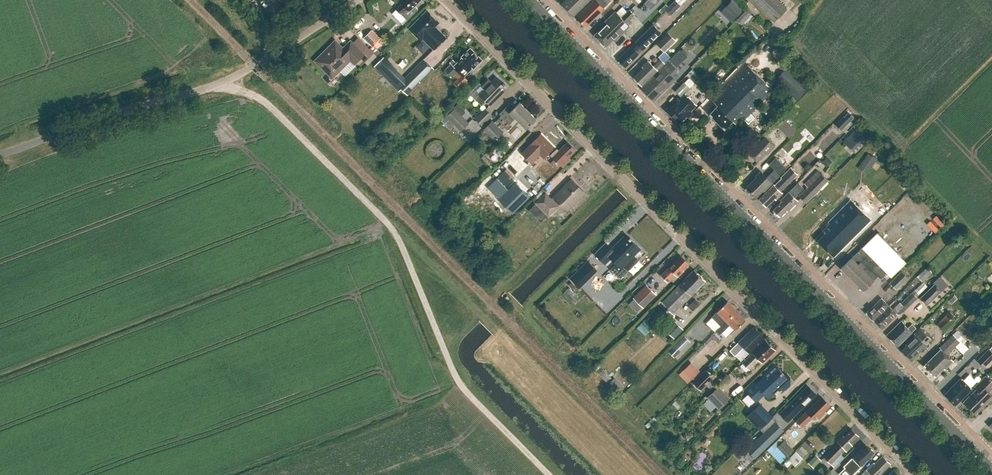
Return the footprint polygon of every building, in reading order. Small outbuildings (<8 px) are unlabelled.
[(401,3),(402,4),(397,9),(401,14),(408,21),(419,10),(415,6),(421,0),(403,0),(401,3)] [(562,4),(573,15),(588,0),(567,0),(562,4)] [(604,10),(595,0),(594,0),(585,9),(586,11),(578,19),(586,27),(604,10)] [(671,15),(681,6),(675,0),(666,10),(671,15)] [(773,21),(786,8),(778,0),(750,0),(773,21)] [(731,1),(721,11),(732,22),(742,11),(731,1)] [(755,16),(760,12),(749,1),(744,5),(755,16)] [(629,10),(622,18),(626,23),(634,16),(640,10),(636,5),(629,10)] [(435,27),(439,23),(427,10),(409,28),(421,41),(423,39),(434,50),(446,38),(435,27)] [(743,26),(753,16),(746,10),(736,20),(743,26)] [(603,27),(595,35),(601,42),(610,33),(608,31),(613,26),(610,23),(614,19),(615,20),(619,16),(616,12),(612,16),(611,16),(602,25),(603,27)] [(610,33),(601,42),(606,47),(613,40),(614,42),(630,27),(626,23),(622,18),(620,16),(619,16),(615,20),(614,19),(610,23),(613,26),(608,31),(610,33)] [(654,25),(633,45),(633,44),(618,59),(626,67),(639,54),(661,33),(654,25)] [(371,29),(362,37),(371,46),(379,37),(371,29)] [(714,40),(702,29),(692,39),(704,51),(714,40)] [(664,51),(676,40),(668,32),(657,44),(664,51)] [(355,63),(363,55),(352,44),(351,42),(343,49),(335,42),(316,61),(332,77),(339,70),(346,76),(357,65),(355,63)] [(482,60),(470,48),(462,57),(453,66),(451,64),(445,70),(451,77),(454,74),(459,78),(454,83),(460,89),(468,80),(464,76),(473,68),(474,68),(482,60)] [(368,65),(377,57),(374,54),(368,60),(366,58),(364,61),(368,65)] [(408,95),(434,69),(425,60),(406,79),(384,57),(374,66),(399,91),(401,89),(408,95)] [(642,86),(665,64),(660,59),(653,66),(648,61),(642,66),(643,68),(634,77),(642,86)] [(751,114),(773,90),(748,65),(713,101),(718,106),(710,114),(725,129),(732,121),(736,124),(742,118),(744,120),(748,125),(755,118),(751,114)] [(662,93),(675,80),(663,68),(642,89),(653,100),(661,91),(662,93)] [(808,89),(786,68),(775,79),(796,100),(808,89)] [(490,105),(508,88),(497,77),(491,83),(488,79),(482,85),(480,83),(473,89),(479,95),(475,99),(479,103),(484,99),(486,102),(490,105)] [(675,91),(681,97),(690,88),(684,82),(675,91)] [(691,111),(697,105),(685,94),(680,100),(677,98),(665,110),(681,126),(693,113),(691,111)] [(536,119),(519,102),(514,108),(510,104),(499,114),(510,124),(515,119),(526,129),(536,119)] [(461,131),(469,123),(454,108),(446,116),(461,131)] [(482,126),(492,115),(485,108),(475,119),(482,126)] [(841,131),(849,122),(845,117),(836,126),(841,131)] [(789,138),(796,131),(785,119),(778,126),(789,138)] [(492,120),(484,129),(495,140),(504,132),(492,120)] [(855,153),(867,140),(856,129),(843,141),(850,148),(855,153)] [(532,163),(540,155),(543,157),(552,148),(554,146),(542,133),(522,154),(532,163)] [(775,147),(765,137),(749,153),(758,162),(766,153),(767,155),(773,148),(775,147)] [(568,157),(575,150),(567,142),(562,148),(559,150),(557,148),(550,154),(554,158),(551,162),(554,165),(558,162),(563,166),(570,159),(568,157)] [(868,153),(861,164),(869,170),(877,160),(868,153)] [(827,167),(832,162),(826,156),(821,161),(827,167)] [(769,175),(775,180),(786,168),(776,158),(769,165),(774,170),(769,175)] [(775,185),(774,185),(759,199),(766,206),(774,198),(776,200),(783,193),(781,192),(798,175),(791,168),(780,178),(781,179),(775,185)] [(515,177),(507,169),(497,178),(505,186),(515,177)] [(806,203),(828,181),(818,170),(805,183),(808,186),(799,196),(806,203)] [(766,177),(762,172),(757,177),(747,187),(756,196),(762,190),(764,192),(772,183),(766,177)] [(571,179),(552,199),(545,192),(545,193),(542,190),(532,200),(535,203),(548,217),(561,204),(568,211),(585,193),(571,179)] [(780,200),(782,201),(774,209),(775,210),(774,212),(777,215),(779,215),(780,216),(787,210),(788,211),(799,201),(789,191),(780,200)] [(823,229),(826,232),(818,241),(834,257),(848,243),(853,238),(870,220),(849,199),(827,221),(829,223),(823,229)] [(933,219),(941,228),(945,224),(937,215),(933,219)] [(927,224),(935,233),(939,229),(930,221),(927,224)] [(876,233),(862,247),(858,252),(841,268),(863,290),(878,276),(881,279),(887,272),(891,276),(906,262),(876,233)] [(628,272),(639,261),(634,256),(641,249),(626,235),(612,249),(606,243),(595,255),(605,265),(611,259),(621,269),(623,267),(628,272)] [(689,264),(680,256),(660,276),(668,283),(676,275),(678,277),(684,272),(683,271),(689,264)] [(587,261),(579,269),(589,280),(598,271),(587,261)] [(924,281),(935,271),(930,265),(919,274),(924,281)] [(668,306),(700,275),(695,271),(694,271),(663,301),(668,306)] [(902,271),(890,283),(897,290),(908,278),(902,271)] [(674,312),(705,281),(705,280),(700,275),(668,306),(674,312)] [(919,277),(893,303),(901,312),(928,286),(919,277)] [(935,284),(920,298),(927,306),(942,291),(935,284)] [(655,294),(647,286),(634,298),(643,307),(655,294)] [(881,298),(866,313),(873,320),(888,305),(881,298)] [(712,317),(721,326),(726,321),(736,311),(727,301),(712,317)] [(897,314),(888,305),(873,320),(882,329),(897,314)] [(653,321),(659,315),(655,310),(649,316),(650,317),(652,319),(653,321)] [(745,320),(736,311),(726,321),(735,330),(745,320)] [(944,331),(956,320),(948,312),(937,324),(944,331)] [(649,322),(647,320),(646,319),(641,323),(650,331),(654,327),(649,322)] [(674,338),(683,330),(674,321),(666,330),(674,338)] [(900,322),(887,335),(897,345),(910,332),(911,333),(916,328),(912,324),(907,329),(900,322)] [(645,336),(650,331),(641,323),(637,328),(645,336)] [(750,353),(764,338),(754,328),(730,351),(735,357),(744,347),(750,353)] [(925,345),(931,339),(920,328),(914,333),(916,335),(905,345),(906,346),(902,350),(910,359),(915,355),(916,356),(923,349),(926,346),(925,345)] [(957,339),(961,336),(957,331),(953,335),(953,334),(939,347),(941,349),(924,366),(935,377),(944,368),(945,369),(954,361),(947,355),(960,342),(957,339)] [(686,336),(674,349),(679,353),(691,341),(686,336)] [(762,363),(775,350),(765,340),(742,363),(749,370),(759,360),(762,363)] [(991,360),(991,347),(990,350),(989,349),(977,360),(984,368),(991,360)] [(700,371),(691,362),(679,374),(688,383),(700,371)] [(612,378),(599,364),(594,368),(607,382),(612,378)] [(790,386),(791,378),(786,373),(784,375),(776,366),(756,384),(754,382),(745,390),(756,401),(763,395),(767,399),(776,391),(784,391),(790,386)] [(701,391),(715,378),(706,369),(693,382),(701,391)] [(618,394),(625,388),(615,377),(608,384),(618,394)] [(964,402),(976,414),(991,397),(991,396),(988,392),(991,388),(991,383),(985,377),(975,387),(977,389),(964,402)] [(971,389),(961,378),(945,394),(956,405),(971,389)] [(719,409),(730,398),(718,386),(707,397),(719,409)] [(781,413),(787,420),(798,408),(800,410),(816,394),(808,386),(792,401),(792,402),(781,413)] [(824,412),(829,407),(829,404),(822,397),(795,421),(802,428),(812,418),(814,420),(817,417),(819,419),(825,414),(824,412)] [(746,416),(759,430),(760,429),(772,418),(774,416),(761,403),(746,416)] [(755,458),(784,431),(772,418),(760,429),(763,433),(746,450),(752,456),(755,459),(755,458)] [(851,443),(858,436),(852,429),(844,436),(843,435),(837,441),(838,442),(824,457),(831,464),(845,449),(846,450),(852,444),(851,443)] [(794,450),(784,440),(777,447),(774,444),(767,450),(780,463),(786,457),(794,450)] [(874,454),(873,452),(873,451),(871,449),(870,449),(866,445),(852,457),(853,457),(843,466),(851,474),(853,474),(862,466),(861,466),(874,454)] [(796,451),(783,465),(786,468),(791,463),(795,466),(803,458),(796,451)] [(813,468),(821,460),(816,455),(808,463),(813,468)] [(891,464),(883,456),(875,464),(873,462),(866,470),(870,474),(869,474),(879,474),(891,464)]
